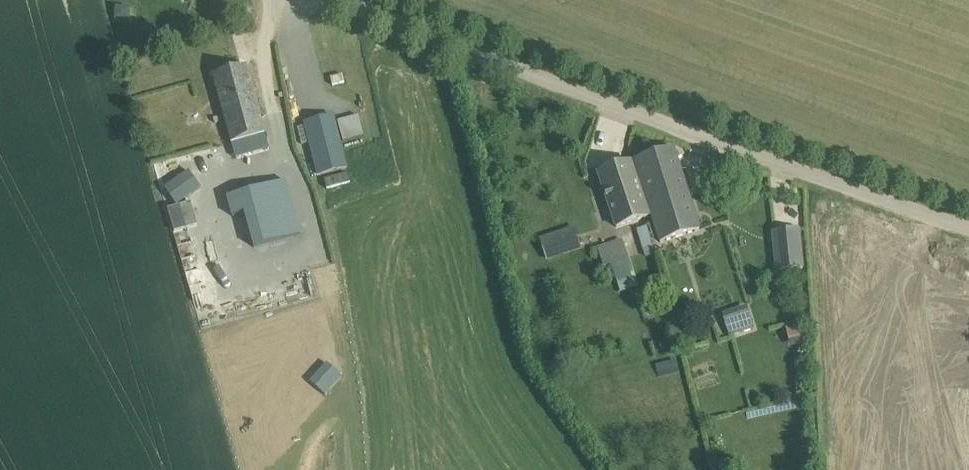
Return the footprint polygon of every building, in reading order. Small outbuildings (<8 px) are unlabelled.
[(246,65),(213,74),(219,94),(232,143),(265,134),(252,85),(246,65)] [(340,119),(345,140),(366,135),(362,114),(340,119)] [(311,142),(319,175),(347,168),(338,135),(333,116),(305,123),(311,142)] [(652,216),(655,223),(661,242),(700,230),(674,147),(635,159),(652,216)] [(630,161),(598,171),(616,227),(648,217),(630,161)] [(165,188),(176,204),(200,187),(189,171),(165,188)] [(348,173),(325,175),(327,188),(349,185),(348,173)] [(286,181),(227,197),(232,215),(244,212),(254,247),(301,234),(286,181)] [(647,256),(655,253),(646,227),(637,230),(647,256)] [(801,228),(772,231),(776,271),(805,268),(801,228)] [(563,231),(540,239),(547,260),(570,253),(563,231)] [(597,248),(604,265),(626,256),(619,239),(597,248)] [(747,307),(722,315),(728,336),(754,327),(747,307)] [(804,323),(787,327),(790,340),(807,336),(804,323)] [(310,382),(325,395),(341,378),(326,364),(310,382)]
